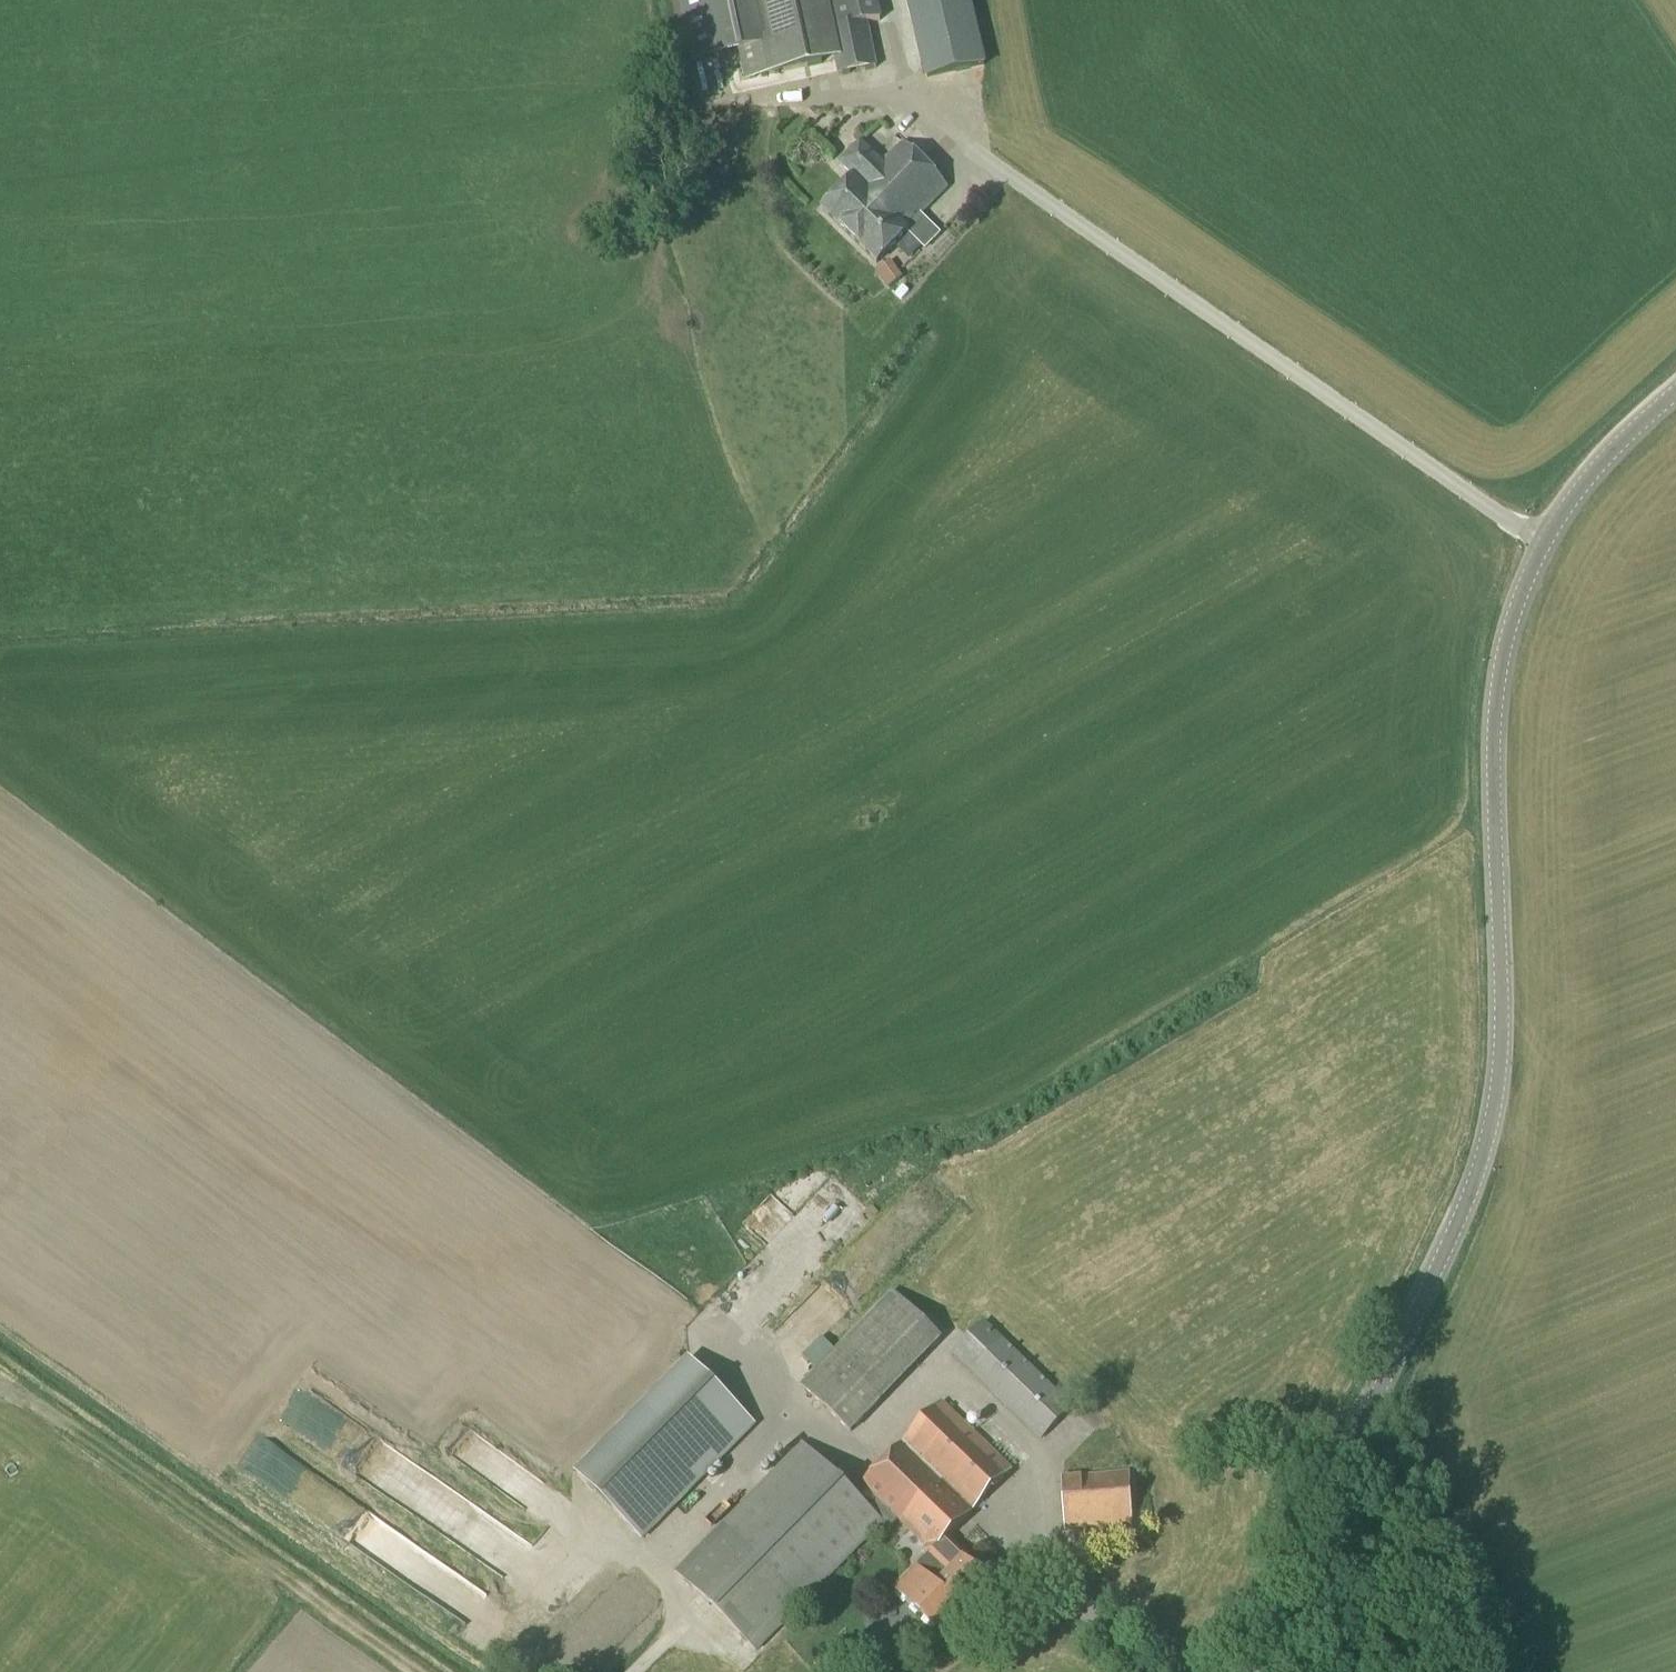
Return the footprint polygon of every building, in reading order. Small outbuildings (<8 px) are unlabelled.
[(693,62),(738,51),(745,82),(785,73),(836,62),(838,75),(877,68),(868,23),(882,20),(878,0),(680,0),(693,62)] [(924,81),(982,67),(966,0),(905,0),(924,81)] [(838,164),(852,179),(822,210),(878,264),(907,233),(926,250),(941,235),(939,233),(921,216),(948,187),(903,141),(882,161),(861,140),(838,164)] [(888,290),(903,279),(891,262),(875,272),(888,290)] [(778,1240),(790,1208),(781,1205),(775,1221),(763,1216),(756,1232),(778,1240)] [(850,1435),(942,1339),(892,1290),(834,1350),(822,1339),(803,1359),(815,1371),(800,1386),(850,1435)] [(1042,1441),(1074,1408),(985,1321),(953,1355),(1042,1441)] [(642,1542),(757,1426),(687,1357),(574,1474),(642,1542)] [(405,1449),(315,1394),(301,1418),(391,1472),(405,1449)] [(927,1558),(916,1569),(915,1568),(895,1589),(936,1629),(956,1609),(959,1611),(985,1583),(964,1563),(970,1556),(950,1536),(1013,1470),(942,1401),(862,1484),(854,1493),(802,1442),(675,1572),(757,1654),(882,1525),(888,1531),(898,1521),(925,1549),(922,1553),(927,1558)] [(1066,1530),(1133,1523),(1128,1471),(1062,1477),(1066,1530)]
